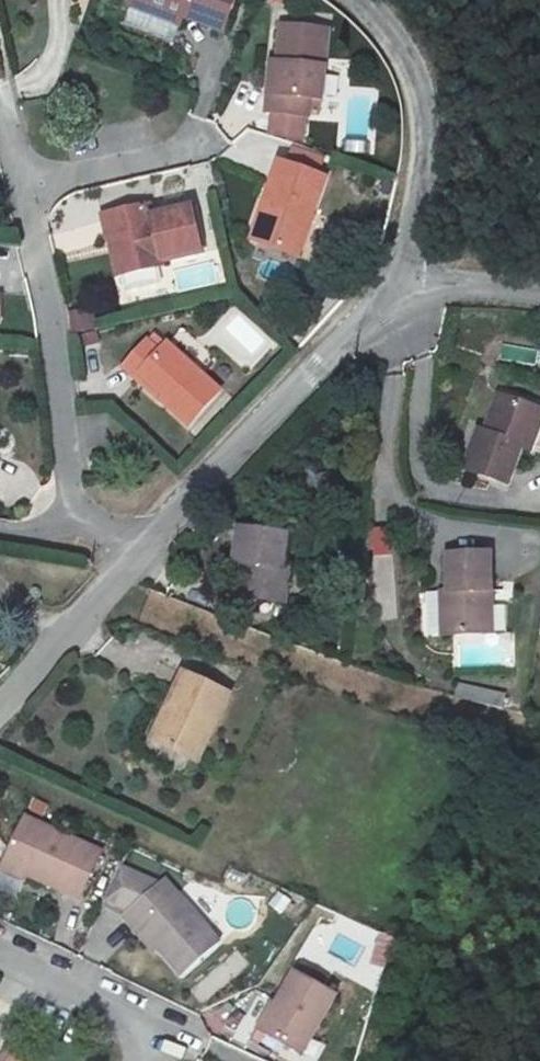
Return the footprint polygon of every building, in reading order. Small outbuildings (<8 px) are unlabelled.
[(162,2),(159,10),(178,17),(181,10),(220,23),(229,0),(156,0),(162,2)] [(278,17),(276,54),(275,85),(267,85),(265,104),(307,108),(309,89),(319,90),(322,19),(278,17)] [(275,85),(276,54),(268,54),(267,85),(275,85)] [(277,155),(265,192),(275,195),(262,235),(301,247),(326,172),(277,155)] [(252,231),(262,235),(275,195),(265,192),(252,231)] [(149,196),(107,207),(123,268),(128,266),(161,259),(165,258),(164,250),(205,242),(195,197),(152,208),(149,196)] [(164,275),(161,259),(128,266),(131,281),(164,275)] [(95,327),(91,310),(70,314),(74,332),(95,327)] [(158,348),(166,340),(155,322),(146,338),(158,348)] [(158,348),(146,338),(122,366),(138,379),(143,374),(166,393),(162,397),(193,424),(224,389),(166,340),(158,348)] [(497,359),(536,367),(539,350),(500,342),(497,359)] [(466,466),(514,480),(523,444),(538,447),(539,439),(539,403),(502,393),(490,430),(478,428),(466,466)] [(311,527),(259,522),(256,558),(274,560),(271,594),(313,598),(318,563),(308,561),(311,527)] [(488,632),(491,553),(449,551),(448,589),(438,588),(435,630),(488,632)] [(188,657),(170,691),(184,698),(166,735),(205,753),(240,685),(188,657)] [(459,682),(455,694),(501,709),(505,696),(459,682)] [(152,728),(166,735),(184,698),(170,691),(152,728)] [(5,863),(27,874),(76,897),(93,862),(22,827),(5,863)] [(27,874),(5,863),(0,871),(0,880),(19,889),(27,874)] [(220,940),(162,882),(117,921),(132,937),(141,930),(184,973),(220,940)] [(293,970),(264,1031),(310,1054),(342,993),(293,970)] [(34,1057),(11,1046),(3,1060),(32,1060),(34,1057)]
